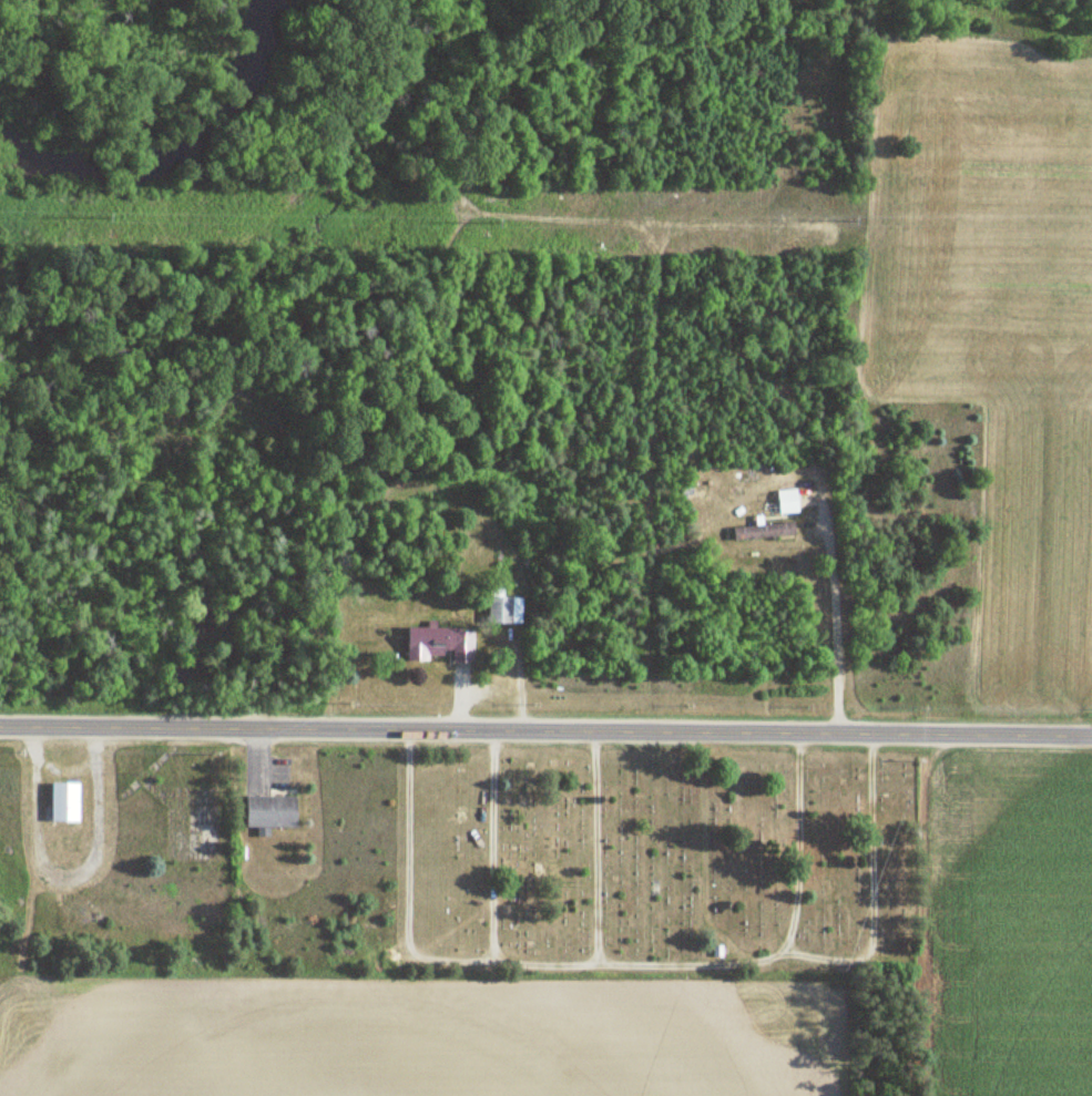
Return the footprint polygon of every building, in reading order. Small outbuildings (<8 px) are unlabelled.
[(801,489),(780,489),(780,513),(801,513),(801,489)] [(734,527),(735,539),(799,533),(797,521),(734,527)] [(521,596),(490,596),(490,623),(521,623),(521,596)] [(408,661),(450,661),(450,663),(474,663),(475,629),(409,628),(408,661)] [(82,782),(55,782),(55,822),(82,822),(82,782)] [(249,827),(299,827),(299,794),(249,794),(249,827)]
